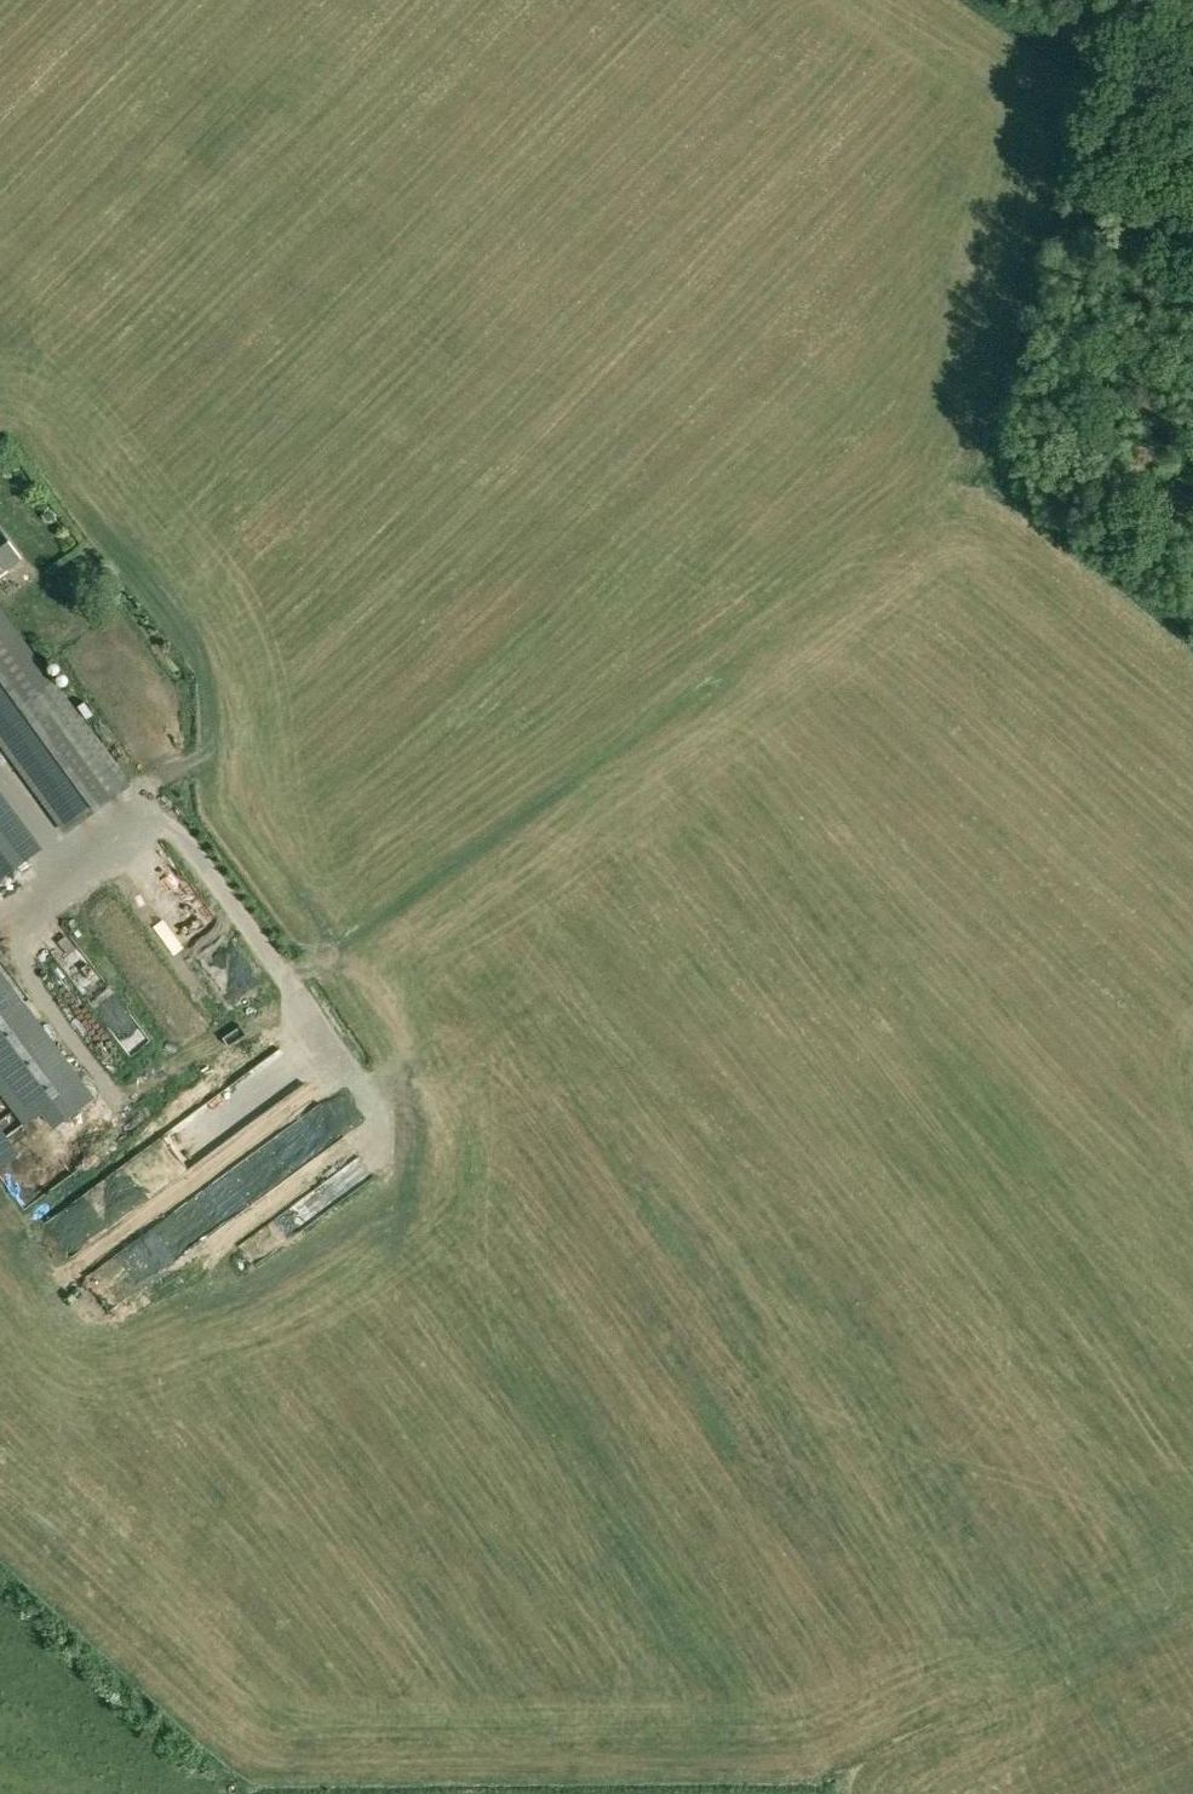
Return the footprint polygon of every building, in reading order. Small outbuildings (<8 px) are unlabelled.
[(22,559),(0,528),(0,576),(22,559)] [(67,831),(131,783),(0,608),(0,739),(67,831)] [(43,848),(0,790),(0,880),(43,848)] [(25,1123),(82,1081),(0,970),(0,1088),(25,1123)] [(132,1062),(147,1054),(140,1042),(149,1037),(129,999),(106,1011),(132,1062)] [(20,1146),(0,1112),(0,1158),(20,1146)]
